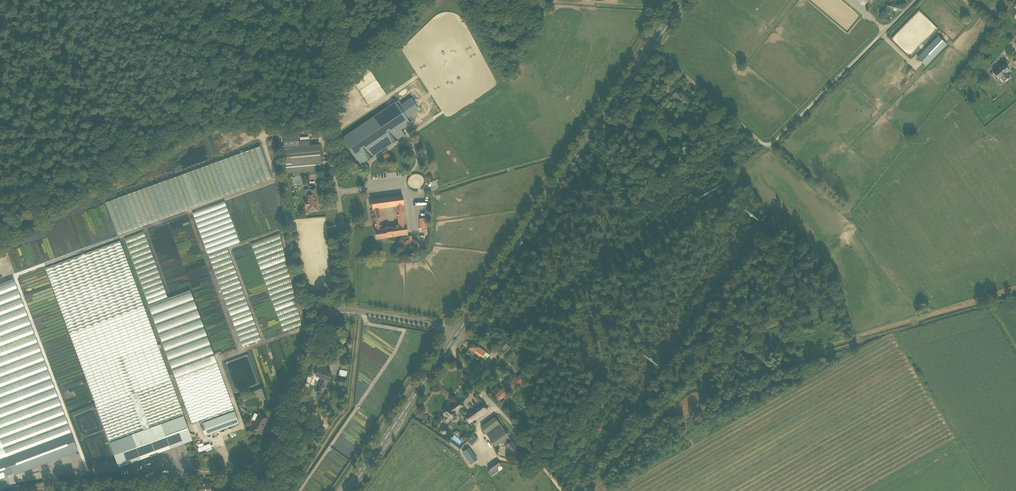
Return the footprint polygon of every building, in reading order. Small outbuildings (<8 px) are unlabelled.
[(946,44),(939,36),(918,58),(925,66),(946,44)] [(1009,71),(1004,64),(1000,67),(1001,68),(994,73),(998,79),(1001,77),(1004,81),(1010,77),(1007,73),(1009,71)] [(685,102),(688,105),(694,98),(690,95),(689,96),(683,90),(681,92),(678,90),(673,94),(684,104),(685,102)] [(669,100),(664,105),(669,109),(673,104),(669,100)] [(387,107),(341,138),(361,164),(405,135),(401,129),(402,129),(387,107)] [(299,146),(284,147),(286,173),(322,170),(320,144),(310,145),(309,140),(299,141),(299,146)] [(105,202),(117,234),(271,178),(260,146),(105,202)] [(304,201),(305,207),(304,207),(304,213),(311,212),(311,211),(317,210),(315,195),(316,195),(316,188),(309,189),(310,195),(306,195),(307,201),(304,201)] [(372,209),(373,209),(375,224),(375,230),(376,239),(408,235),(402,195),(371,199),(372,209)] [(226,201),(194,211),(213,273),(217,273),(220,272),(220,281),(240,346),(259,341),(229,245),(239,243),(226,201)] [(426,218),(419,218),(420,228),(427,227),(426,218)] [(147,304),(167,298),(145,231),(126,237),(147,304)] [(302,326),(280,235),(256,240),(278,331),(302,326)] [(184,416),(144,307),(120,241),(46,268),(70,334),(97,406),(110,443),(184,416)] [(71,432),(14,279),(0,284),(0,440),(6,456),(71,432)] [(149,305),(175,377),(178,386),(192,423),(202,419),(203,422),(211,420),(234,411),(190,290),(149,305)] [(499,346),(501,348),(504,351),(505,349),(512,344),(507,338),(499,346)] [(476,353),(482,358),(486,360),(490,354),(480,347),(473,342),(469,348),(470,349),(467,352),(469,353),(470,354),(473,356),(476,353)] [(329,381),(331,374),(330,375),(322,371),(322,370),(318,369),(314,378),(321,381),(317,390),(323,392),(324,387),(327,380),(329,381)] [(527,379),(522,373),(495,395),(500,401),(527,379)] [(265,399),(261,389),(256,391),(257,395),(261,394),(263,400),(265,399)] [(461,401),(456,405),(451,408),(448,407),(443,414),(447,416),(446,418),(446,419),(446,420),(447,421),(448,421),(449,420),(450,418),(451,419),(455,412),(456,411),(464,405),(461,401)] [(470,423),(488,410),(483,403),(465,416),(470,423)] [(239,423),(234,411),(211,420),(215,432),(239,423)] [(264,421),(266,418),(258,414),(257,418),(258,419),(253,429),(261,432),(266,422),(264,421)] [(141,459),(170,448),(193,440),(184,416),(110,443),(119,467),(130,463),(142,459),(141,459)] [(500,423),(495,417),(481,427),(495,446),(502,441),(509,436),(505,430),(500,424),(500,423)] [(463,441),(465,438),(457,431),(455,435),(463,441)] [(71,432),(6,456),(13,475),(78,451),(71,432)] [(516,446),(509,436),(502,441),(513,456),(519,452),(515,446),(516,446)] [(462,452),(471,464),(478,459),(469,447),(462,452)] [(500,465),(497,460),(489,466),(492,471),(500,465)] [(196,490),(204,490),(211,490),(211,489),(215,489),(215,483),(202,484),(202,485),(199,485),(199,490),(196,490)]
